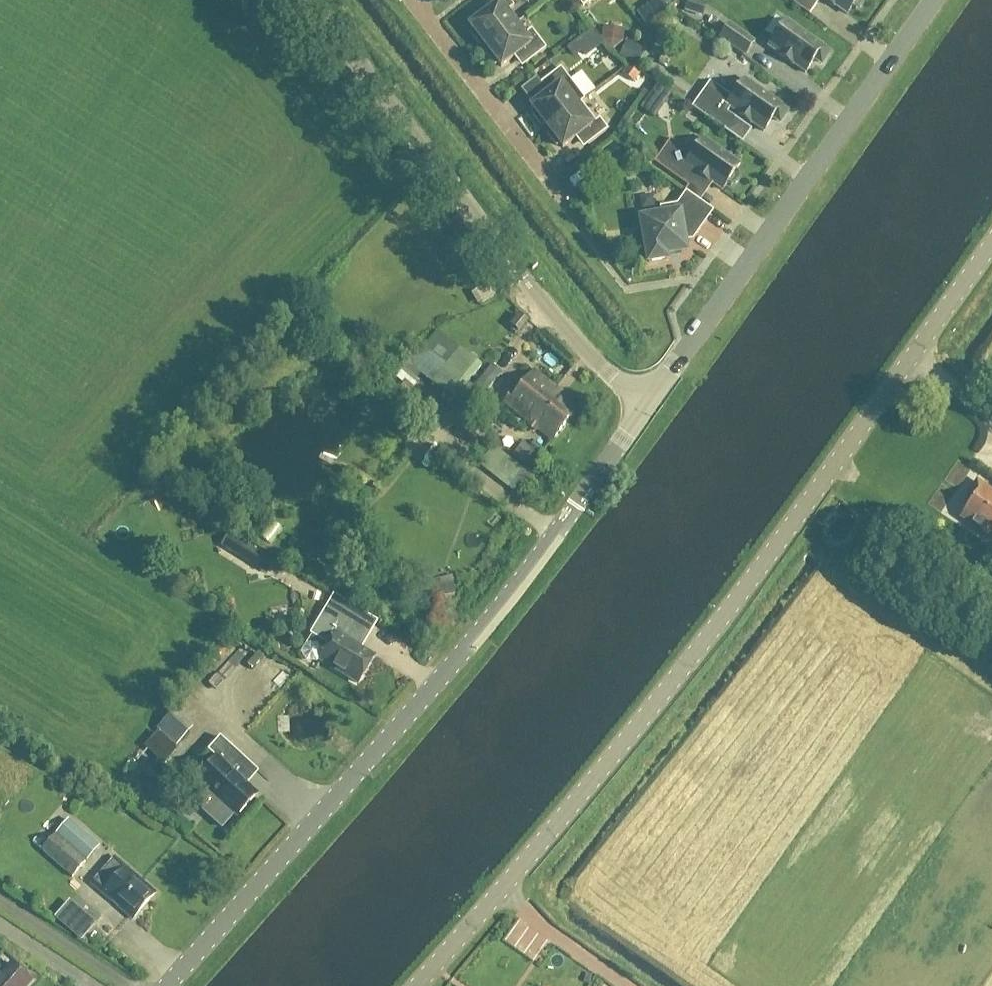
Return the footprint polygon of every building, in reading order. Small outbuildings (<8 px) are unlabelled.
[(519,27),(507,12),(515,6),(510,0),(503,0),(470,26),(473,30),(471,32),(480,44),(483,42),(489,50),(519,27)] [(667,8),(663,0),(654,0),(643,6),(649,18),(667,8)] [(810,14),(820,0),(790,0),(810,14)] [(835,6),(835,5),(847,14),(852,7),(856,9),(860,9),(864,6),(865,2),(865,0),(826,0),(835,6)] [(806,72),(815,59),(819,61),(823,61),(827,58),(828,54),(827,50),(824,46),(787,20),(769,46),(781,55),(780,56),(793,65),(794,64),(806,72)] [(745,55),(755,42),(730,25),(721,38),(745,55)] [(519,27),(489,50),(486,52),(495,64),(498,62),(501,67),(519,53),(527,64),(547,48),(532,29),(524,35),(519,27)] [(645,51),(628,43),(620,58),(638,67),(645,51)] [(548,128),(581,102),(585,99),(561,67),(541,83),(549,93),(532,106),(535,111),(532,113),(542,125),(544,123),(548,128)] [(787,113),(786,108),(783,105),(746,79),(733,97),(710,82),(692,107),(726,131),(736,118),(728,112),(731,108),(739,114),(738,115),(751,124),(752,123),(764,131),(773,118),(777,120),(782,120),(785,117),(787,113)] [(665,109),(674,96),(660,86),(650,99),(665,109)] [(581,102),(548,128),(550,131),(548,133),(557,145),(560,143),(563,148),(580,134),(588,145),(608,129),(600,118),(596,121),(581,102)] [(736,170),(741,164),(704,138),(693,154),(671,139),(655,162),(689,186),(698,174),(710,183),(710,182),(723,190),(727,184),(731,185),(735,185),(739,182),(740,178),(739,173),(736,170)] [(662,217),(642,220),(650,262),(667,259),(666,254),(686,251),(684,242),(693,240),(714,211),(686,191),(677,204),(660,207),(662,217)] [(473,289),(478,300),(497,292),(492,281),(473,289)] [(446,364),(468,382),(482,364),(460,346),(446,363),(446,364)] [(468,382),(446,364),(431,381),(454,399),(468,382)] [(532,419),(558,387),(536,370),(510,402),(532,419)] [(532,419),(532,420),(554,437),(578,408),(557,391),(559,388),(558,387),(532,419)] [(979,481),(972,491),(977,495),(963,515),(991,536),(991,490),(979,481)] [(235,553),(243,541),(230,533),(222,545),(235,553)] [(358,683),(375,656),(345,638),(353,625),(326,608),(310,634),(330,645),(320,660),(358,683)] [(263,650),(239,681),(250,691),(275,660),(263,650)] [(183,742),(192,727),(173,715),(164,730),(183,742)] [(216,758),(206,769),(196,780),(208,791),(218,800),(206,813),(222,827),(234,814),(237,817),(258,794),(248,785),(230,769),(233,766),(242,756),(220,737),(208,750),(216,758)] [(72,876),(99,846),(69,819),(42,849),(72,876)] [(156,893),(127,866),(116,856),(93,881),(103,891),(132,918),(156,893)] [(32,980),(13,963),(0,978),(0,985),(27,985),(32,980)]
